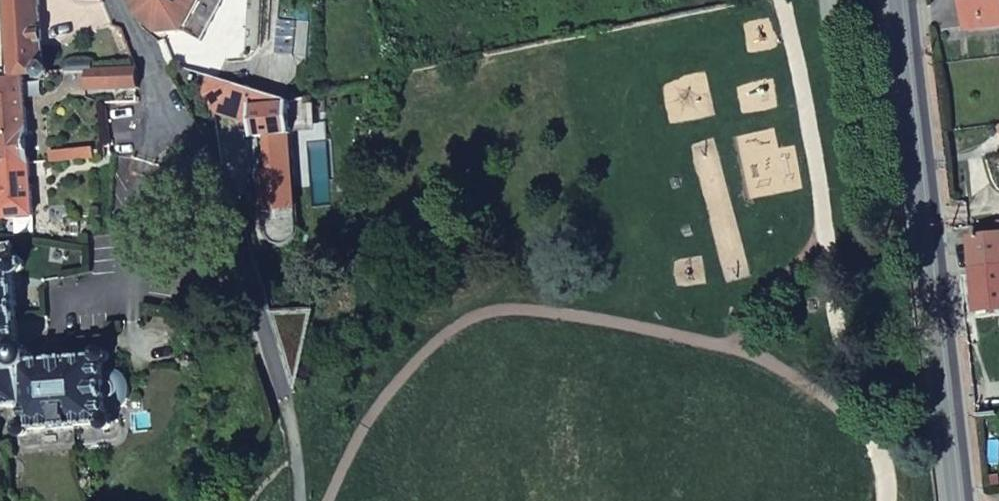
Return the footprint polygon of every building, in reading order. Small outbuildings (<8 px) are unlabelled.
[(8,80),(23,79),(41,78),(46,67),(40,65),(37,0),(4,0),(3,5),(8,80)] [(203,0),(131,0),(138,17),(158,35),(185,34),(203,0)] [(185,34),(202,43),(226,0),(203,0),(185,34)] [(966,31),(998,27),(998,0),(962,0),(966,31)] [(85,61),(86,78),(86,81),(136,79),(135,63),(97,64),(97,60),(85,61)] [(292,137),(289,103),(272,104),(272,98),(204,75),(199,89),(217,106),(252,127),(253,140),(257,140),(267,139),(269,174),(259,175),(263,215),(294,213),(288,138),(292,137)] [(0,81),(0,219),(31,217),(23,79),(8,80),(0,81)] [(267,139),(257,140),(259,175),(269,174),(267,139)] [(294,213),(263,215),(263,232),(270,244),(280,246),(289,243),(295,235),(294,213)] [(969,241),(972,273),(998,270),(998,238),(969,241)] [(22,407),(23,430),(110,424),(109,410),(124,410),(128,395),(121,373),(107,374),(106,358),(28,363),(27,353),(16,344),(12,277),(20,272),(21,263),(10,255),(10,245),(0,246),(0,408),(22,407)] [(972,273),(977,315),(998,313),(998,270),(972,273)]
